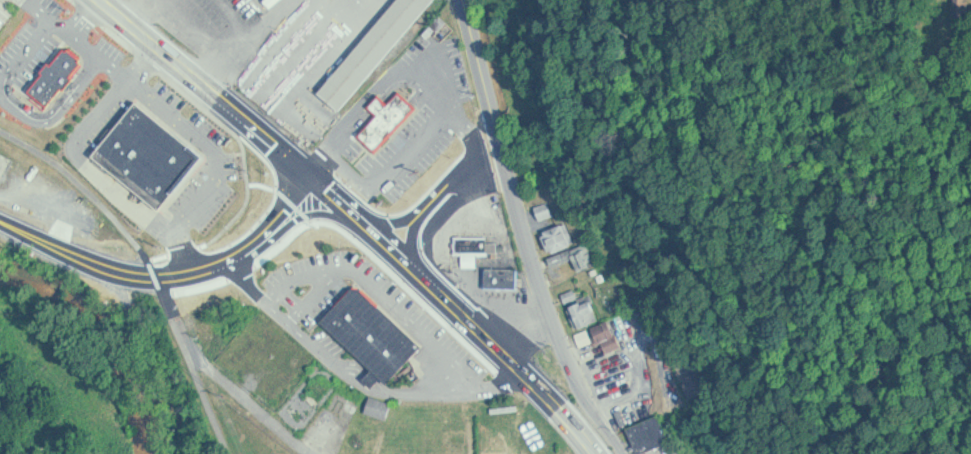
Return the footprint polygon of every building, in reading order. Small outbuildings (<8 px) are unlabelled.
[(323,87),(398,0),(436,0),(344,106),(323,87)] [(67,39),(93,60),(51,111),(25,89),(67,39)] [(146,87),(212,142),(167,194),(101,140),(146,87)] [(381,95),(390,103),(403,89),(423,108),(380,153),(361,135),(381,113),(372,104),(381,95)] [(97,120),(68,157),(157,229),(178,203),(188,211),(197,200),(97,120)] [(539,207),(543,220),(557,216),(554,202),(539,207)] [(553,253),(578,243),(570,222),(544,232),(553,253)] [(457,234),(491,234),(491,250),(480,250),(480,264),(466,264),(466,250),(458,251),(457,234)] [(579,271),(600,264),(594,243),(553,256),(555,265),(576,259),(579,271)] [(487,264),(521,265),(521,285),(487,284),(487,264)] [(364,271),(431,334),(395,372),(388,366),(379,376),(370,368),(378,358),(327,311),(364,271)] [(582,327),(602,319),(593,297),(573,305),(582,327)] [(609,353),(625,344),(611,319),(595,329),(609,353)] [(634,381),(630,370),(604,378),(608,389),(634,381)] [(390,418),(394,401),(373,396),(368,413),(390,418)] [(669,447),(650,453),(638,453),(629,430),(659,419),(669,447)]
